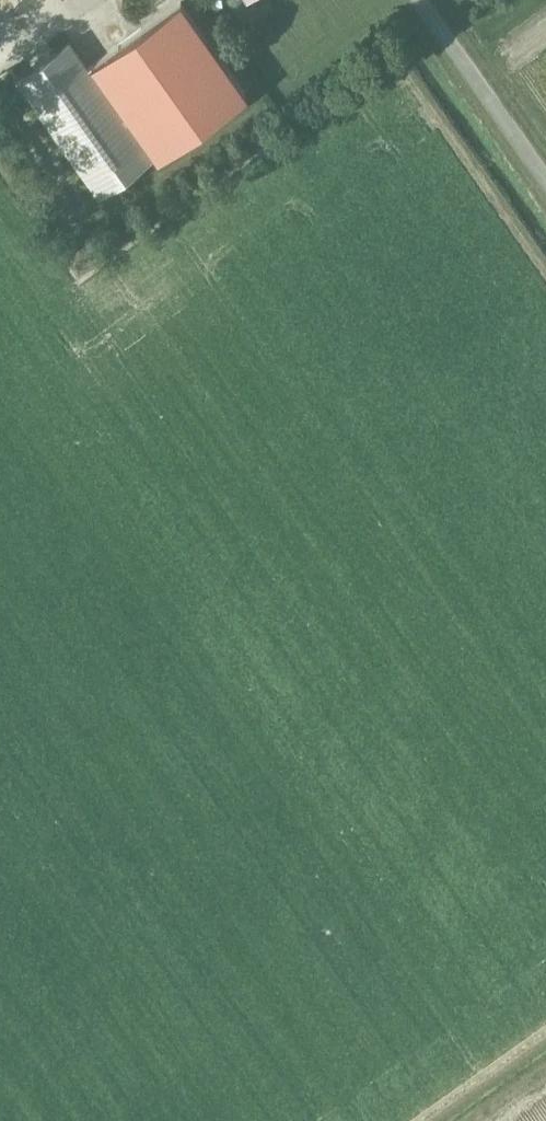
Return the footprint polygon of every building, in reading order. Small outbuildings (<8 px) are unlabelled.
[(182,1),(89,66),(128,122),(153,157),(246,92),(182,1)] [(128,122),(89,66),(70,39),(15,78),(97,196),(153,157),(128,122)]
